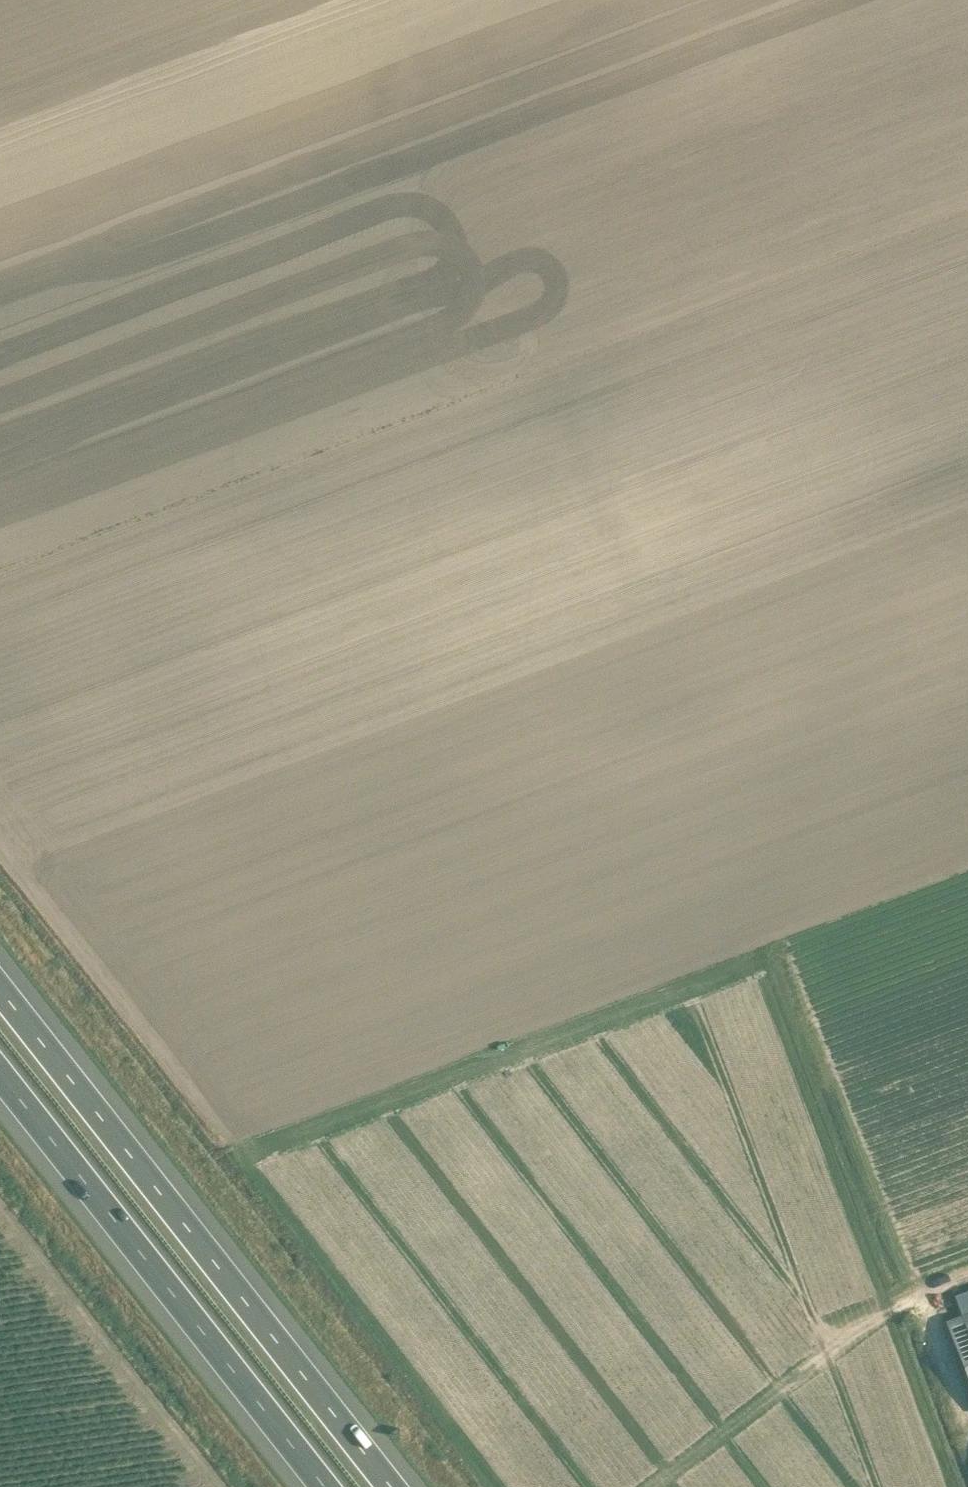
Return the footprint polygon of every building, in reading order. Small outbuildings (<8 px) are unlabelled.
[(966,1316),(965,1315),(949,1321),(967,1371),(967,1316),(966,1316)]
